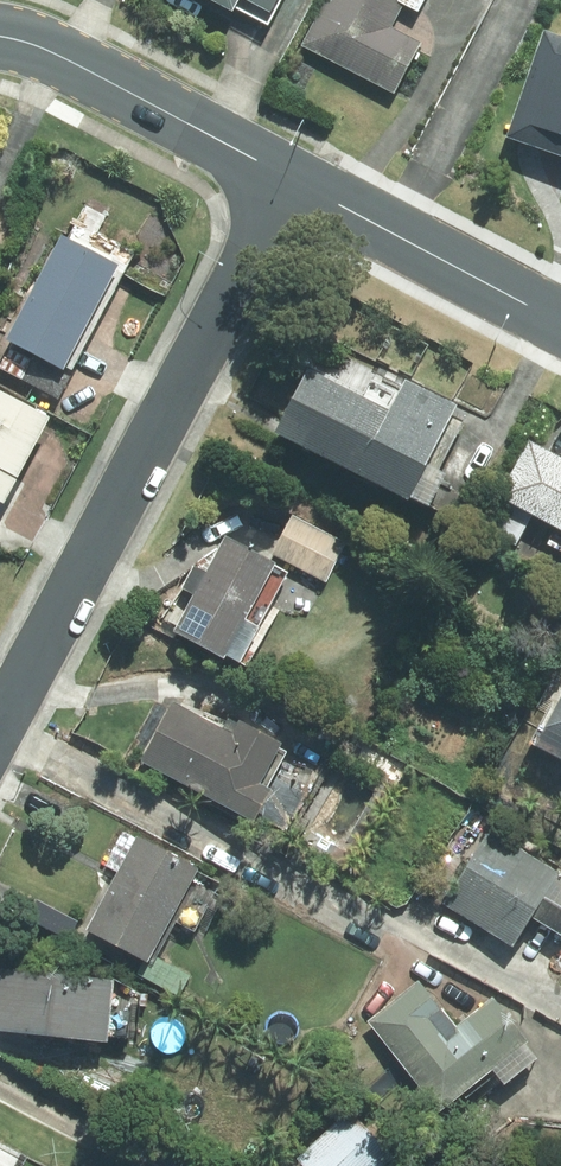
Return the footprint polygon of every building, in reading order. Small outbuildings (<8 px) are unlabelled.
[(234,15),(242,0),(207,0),(234,15)] [(273,15),(281,0),(244,0),(273,15)] [(396,96),(422,44),(392,29),(407,0),(325,0),(301,47),(396,96)] [(547,33),(509,139),(560,158),(560,38),(547,33)] [(118,260),(61,231),(7,334),(65,363),(118,260)] [(31,358),(7,347),(0,361),(0,368),(21,378),(31,358)] [(275,430),(410,497),(457,403),(404,377),(388,408),(306,368),(275,430)] [(49,413),(0,386),(0,497),(3,499),(49,413)] [(529,437),(500,492),(509,498),(503,508),(492,503),(470,544),(480,548),(489,531),(516,545),(534,511),(560,525),(560,454),(529,437)] [(325,581),(345,542),(291,513),(270,551),(325,581)] [(285,570),(272,563),(275,559),(224,531),(204,570),(192,564),(181,586),(192,592),(174,627),(224,653),(226,651),(239,657),(285,570)] [(544,728),(560,737),(560,697),(544,728)] [(140,759),(252,818),(269,786),(258,780),(280,739),(238,716),(230,730),(172,699),(140,759)] [(178,995),(188,974),(149,953),(195,863),(135,831),(86,925),(144,955),(135,972),(178,995)] [(551,883),(557,873),(486,832),(441,906),(513,949),(532,915),(560,933),(560,889),(551,883)] [(109,1036),(114,974),(0,964),(0,1027),(109,1036)] [(442,1109),(531,1039),(495,995),(457,1026),(421,980),(371,1020),(442,1109)] [(296,1158),(304,1165),(399,1165),(392,1159),(396,1155),(349,1107),(296,1158)] [(20,1152),(0,1142),(0,1165),(13,1165),(20,1152)]
